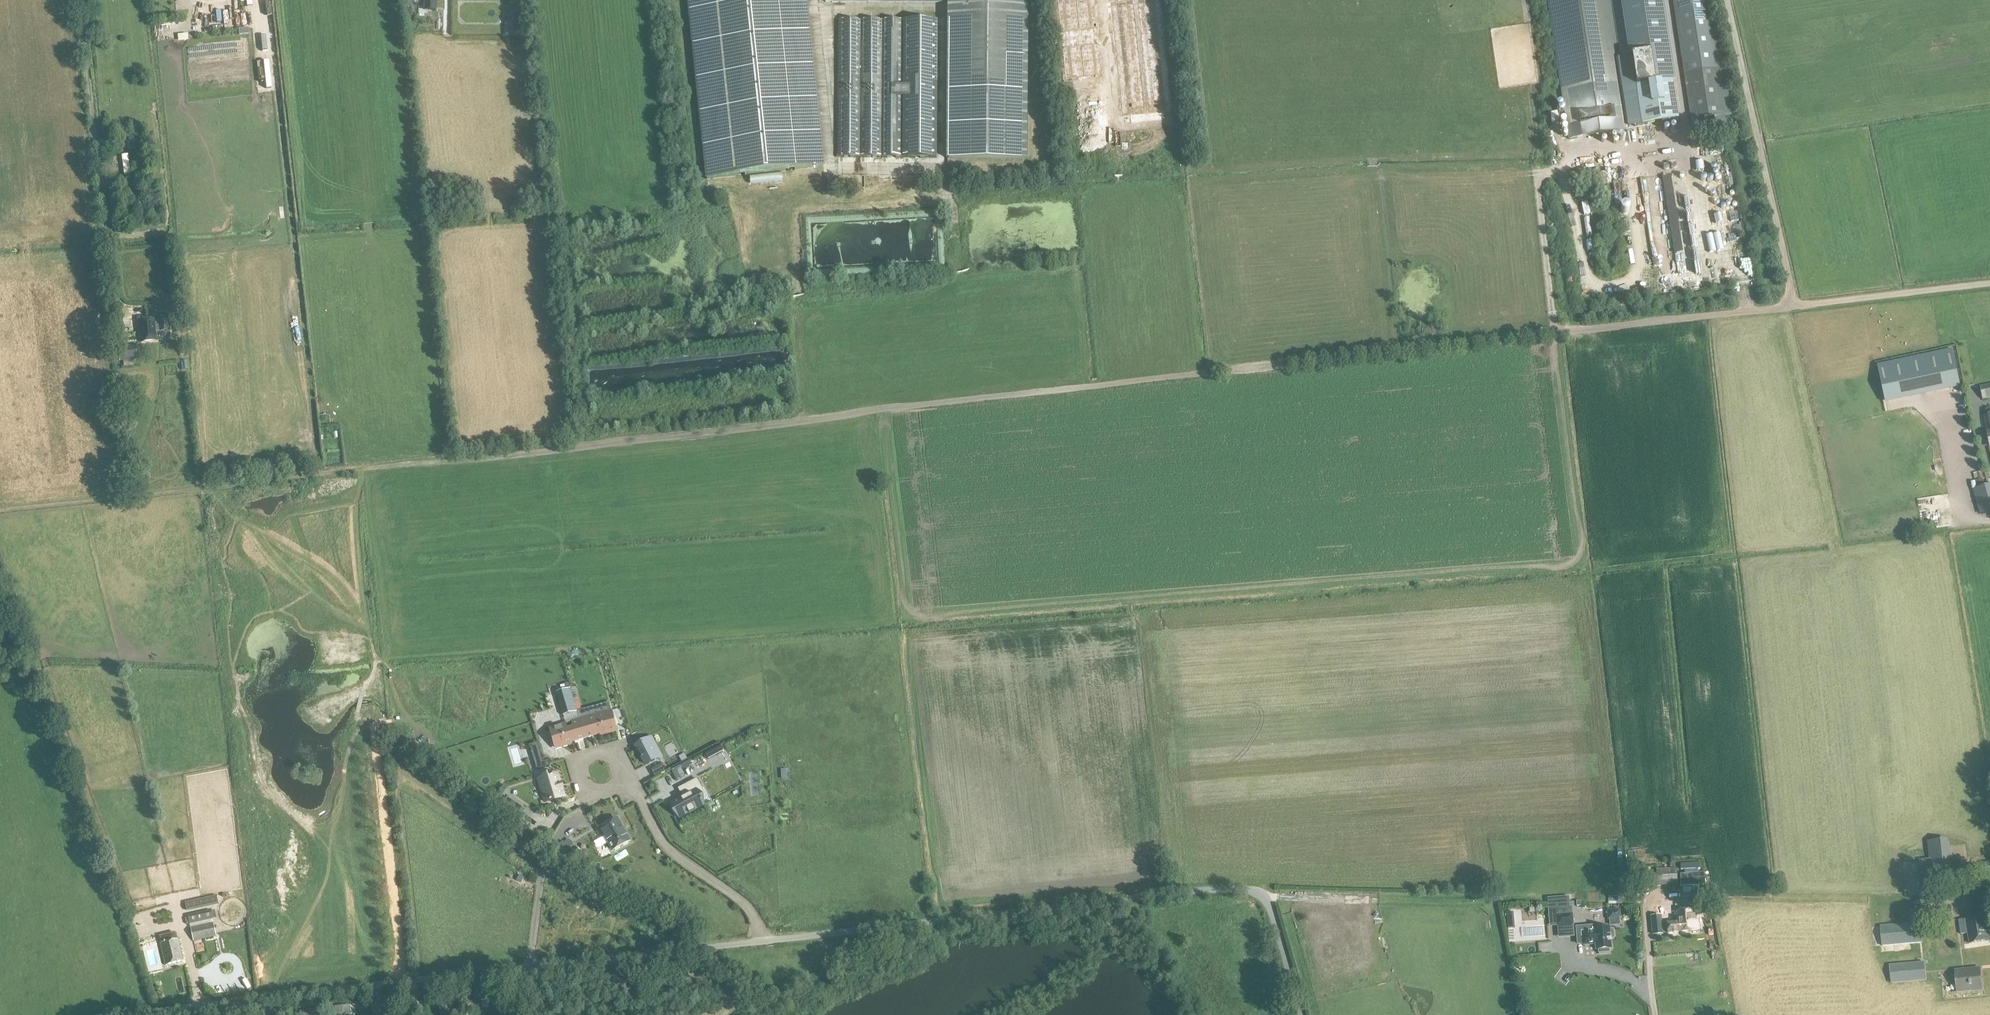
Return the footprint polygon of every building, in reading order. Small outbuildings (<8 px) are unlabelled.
[(425,3),(427,3),(427,10),(437,11),(437,10),(443,10),(443,0),(425,0),(425,3)] [(707,179),(816,168),(799,0),(688,0),(707,179)] [(1113,38),(1160,33),(1156,0),(1108,0),(1113,38)] [(1569,140),(1630,131),(1630,127),(1624,89),(1619,58),(1610,0),(1548,0),(1569,140)] [(1619,58),(1631,56),(1642,125),(1680,120),(1661,0),(1610,0),(1619,58)] [(1686,82),(1691,121),(1731,115),(1725,76),(1719,34),(1713,35),(1707,0),(1673,0),(1686,82)] [(948,2),(946,158),(1027,158),(1028,2),(948,2)] [(839,20),(838,157),(937,157),(937,20),(839,20)] [(1085,106),(1085,107),(1096,107),(1094,82),(1084,82),(1084,87),(1076,87),(1078,107),(1085,106)] [(1079,112),(1078,140),(1089,140),(1089,136),(1099,137),(1099,111),(1087,111),(1087,112),(1079,112)] [(847,172),(841,174),(842,180),(849,178),(847,172)] [(1654,270),(1672,268),(1662,179),(1644,181),(1654,270)] [(157,323),(154,323),(154,320),(138,322),(140,342),(156,341),(155,332),(169,331),(168,319),(157,320),(157,323)] [(118,347),(118,352),(119,362),(137,360),(135,345),(118,347)] [(1953,350),(1879,366),(1887,401),(1960,386),(1953,350)] [(1980,387),(1983,399),(1989,398),(1989,385),(1980,387)] [(1956,403),(1957,419),(1970,419),(1969,402),(1956,403)] [(1989,504),(1989,480),(1989,478),(1971,483),(1978,507),(1989,504)] [(570,689),(557,693),(564,716),(577,712),(570,689)] [(579,720),(585,739),(617,730),(611,710),(579,720)] [(549,729),(554,748),(585,739),(579,720),(549,729)] [(649,740),(636,746),(646,765),(659,759),(649,740)] [(530,745),(537,769),(550,766),(548,760),(543,762),(537,743),(530,745)] [(708,759),(724,751),(721,745),(705,754),(708,759)] [(651,770),(655,777),(666,772),(662,764),(651,770)] [(538,780),(545,803),(565,797),(562,788),(561,785),(558,774),(538,780)] [(696,791),(701,788),(697,779),(680,788),(685,796),(671,803),(680,818),(689,813),(689,815),(695,811),(695,810),(704,805),(696,791)] [(510,808),(518,814),(522,807),(514,802),(510,808)] [(618,819),(600,829),(612,850),(629,841),(618,819)] [(568,839),(565,843),(570,848),(569,849),(578,858),(583,852),(568,839)] [(1688,855),(1688,865),(1698,865),(1698,855),(1688,855)] [(1676,868),(1656,869),(1657,886),(1677,884),(1676,868)] [(1642,870),(1632,871),(1632,886),(1643,886),(1642,870)] [(187,912),(193,911),(219,905),(217,896),(185,903),(187,912)] [(1557,926),(1573,924),(1572,914),(1572,907),(1570,907),(1569,896),(1558,897),(1559,908),(1556,908),(1557,926)] [(1951,907),(1935,909),(1937,922),(1952,920),(1951,907)] [(1703,915),(1712,914),(1711,908),(1703,909),(1697,909),(1697,910),(1675,912),(1676,922),(1667,923),(1668,933),(1699,930),(1697,916),(1703,915)] [(1609,920),(1619,919),(1621,919),(1620,909),(1607,910),(1607,920),(1609,920)] [(211,911),(188,916),(190,925),(213,920),(211,911)] [(1515,928),(1513,912),(1506,913),(1507,929),(1515,928)] [(1661,915),(1651,916),(1653,936),(1662,935),(1661,915)] [(1968,934),(1970,943),(1989,941),(1989,936),(1988,929),(1986,917),(1966,920),(1966,919),(1958,920),(1961,935),(1968,934)] [(1920,923),(1881,926),(1882,946),(1922,942),(1920,923)] [(193,941),(204,939),(216,937),(213,924),(190,928),(193,941)] [(1609,949),(1611,949),(1610,938),(1614,938),(1613,929),(1609,930),(1609,928),(1594,929),(1594,931),(1582,932),(1583,945),(1591,945),(1591,944),(1595,943),(1596,950),(1598,950),(1598,952),(1609,951),(1609,949)] [(182,961),(177,941),(161,945),(166,966),(182,961)] [(1890,965),(1891,984),(1926,981),(1924,962),(1890,965)] [(1945,967),(1942,979),(1950,981),(1953,969),(1945,967)] [(1956,972),(1958,991),(1982,989),(1980,969),(1956,972)] [(419,1013),(418,1003),(416,992),(409,993),(411,1013),(419,1013)] [(438,997),(440,1014),(448,1014),(446,996),(438,997)] [(335,1007),(335,1014),(350,1014),(349,1006),(335,1007)]
